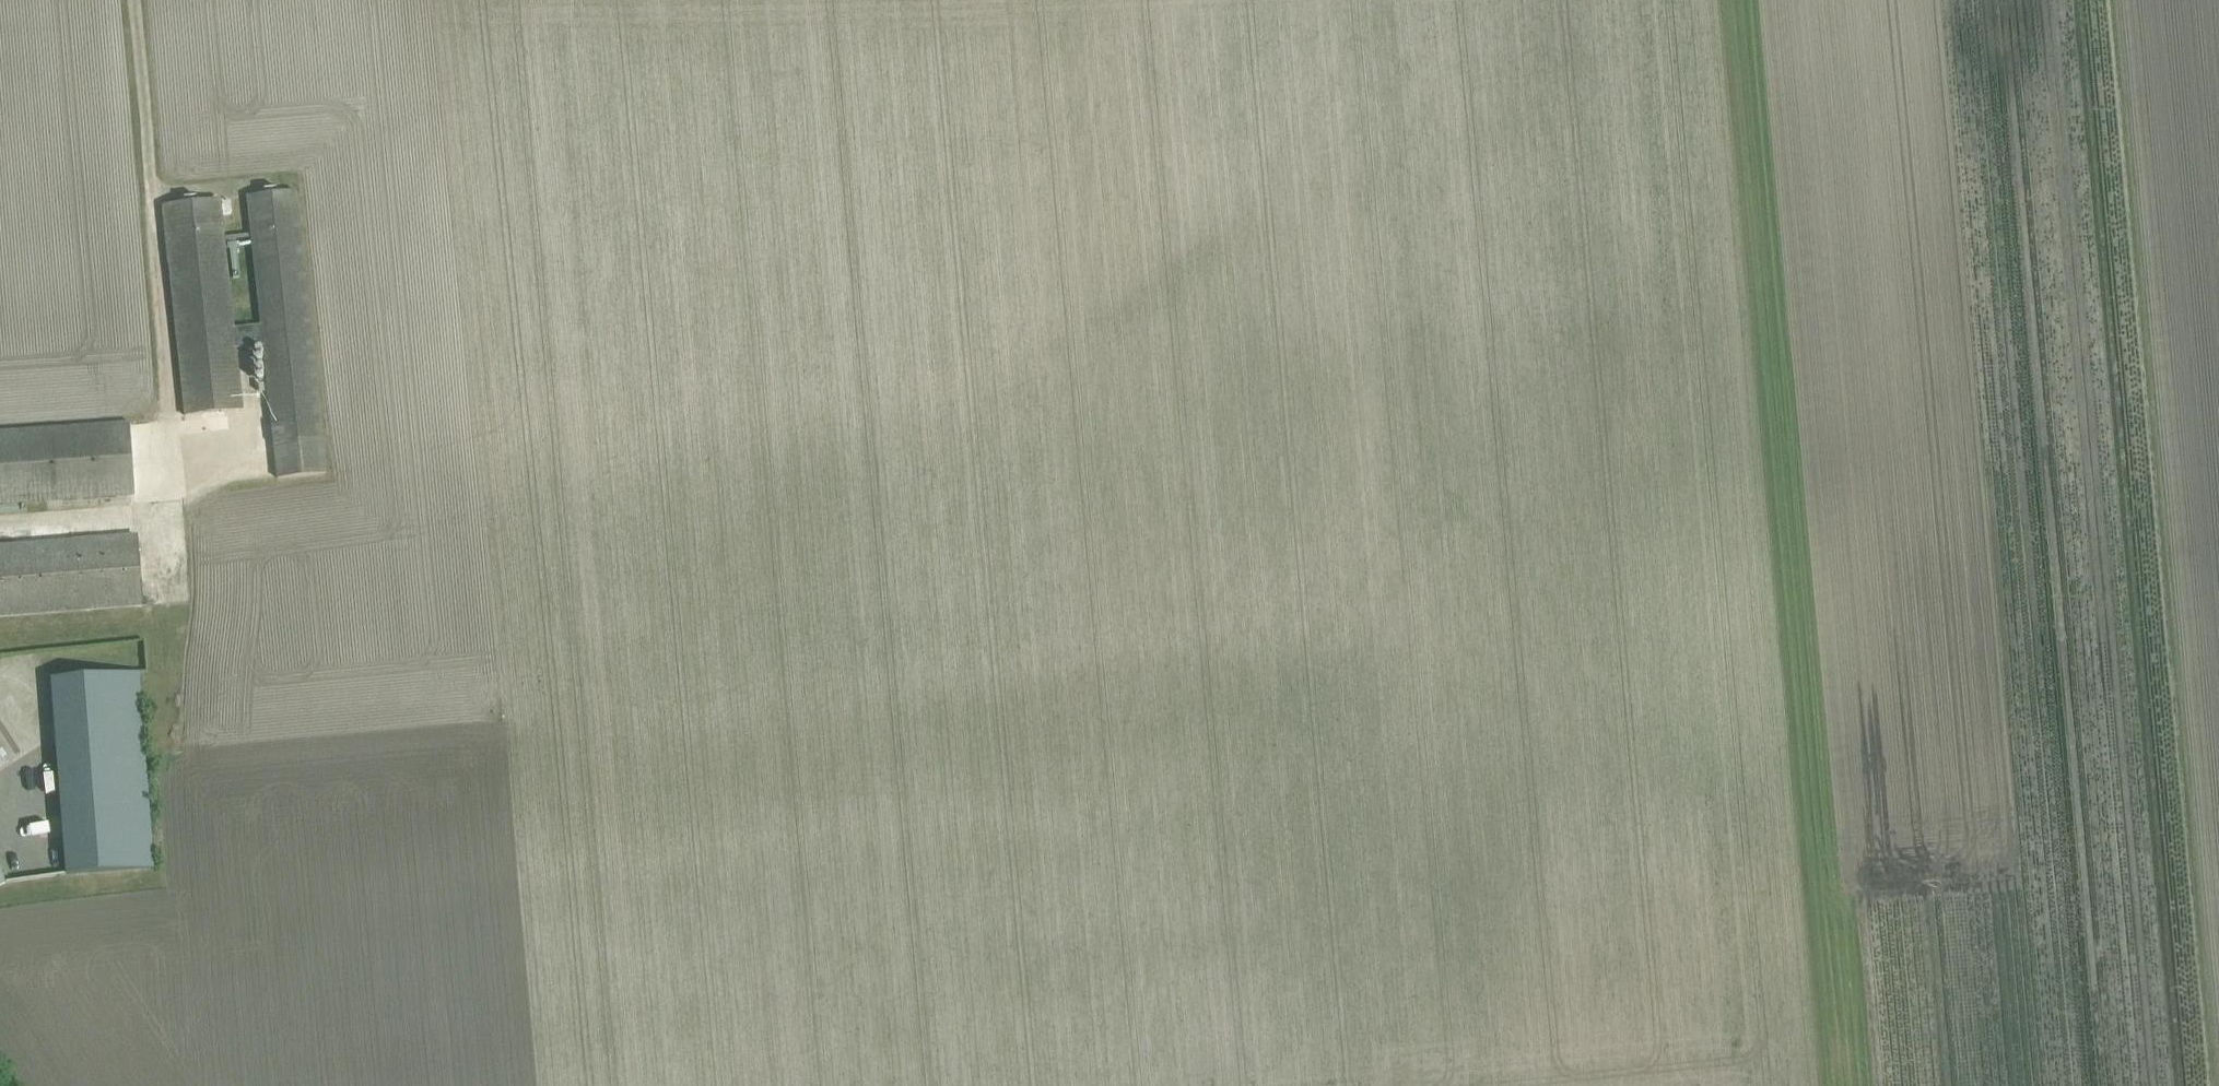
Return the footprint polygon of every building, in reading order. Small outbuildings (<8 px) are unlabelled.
[(326,473),(296,190),(247,196),(261,323),(234,326),(220,199),(163,205),(186,415),(243,409),(236,348),(263,345),(278,478),(326,473)] [(136,494),(131,424),(0,433),(0,503),(136,494)] [(138,533),(0,544),(0,615),(143,604),(138,533)] [(62,832),(51,833),(53,860),(64,859),(65,872),(152,867),(139,671),(52,676),(62,832)]
